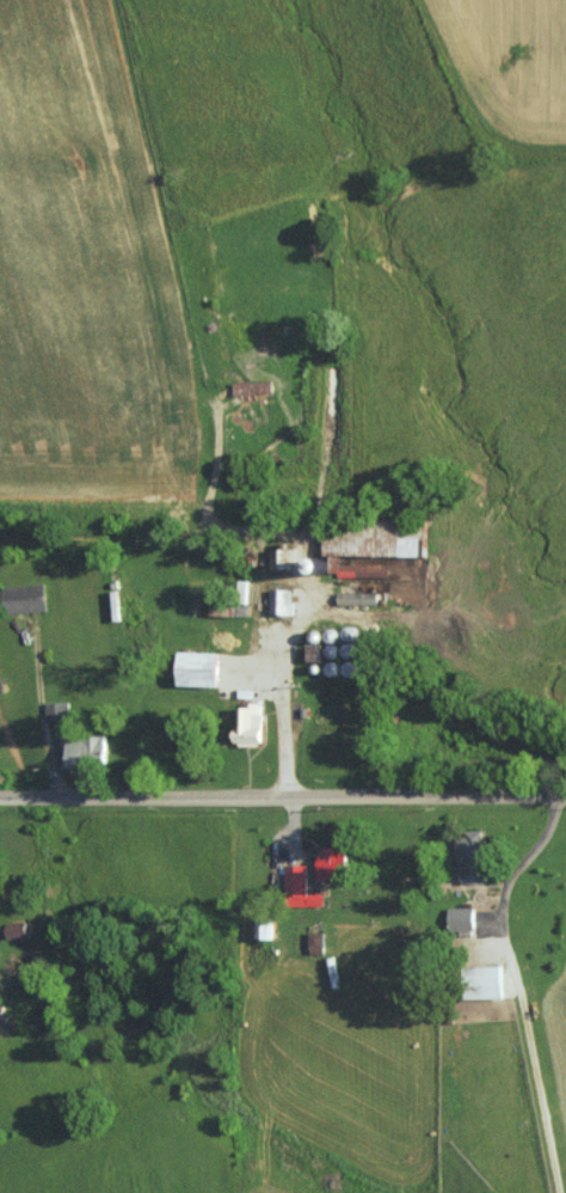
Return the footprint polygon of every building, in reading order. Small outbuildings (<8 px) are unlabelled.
[(270,381),(233,383),(233,394),(271,392),(270,381)] [(238,602),(250,602),(251,580),(239,579),(238,602)] [(4,608),(46,607),(45,584),(3,585),(4,608)] [(291,589),(270,589),(270,614),(291,614),(291,589)] [(377,592),(337,593),(337,604),(378,603),(377,592)] [(321,644),(309,643),(308,658),(320,658),(321,644)] [(217,686),(219,652),(179,650),(178,684),(217,686)] [(46,702),(46,721),(69,720),(68,702),(46,702)] [(235,744),(260,745),(261,704),(236,703),(235,744)] [(63,767),(106,766),(105,734),(62,736),(63,767)] [(455,873),(463,873),(463,882),(484,883),(485,830),(465,829),(465,837),(455,837),(455,873)] [(319,847),(319,878),(346,878),(345,846),(319,847)] [(308,894),(307,865),(286,865),(286,906),(324,905),(324,894),(308,894)] [(448,907),(449,929),(474,929),(473,907),(448,907)] [(274,918),(259,918),(258,938),(274,938),(274,918)] [(7,923),(8,937),(27,935),(26,921),(7,923)] [(324,932),(309,932),(308,953),(323,953),(324,932)] [(502,998),(502,965),(465,966),(466,998),(502,998)]
